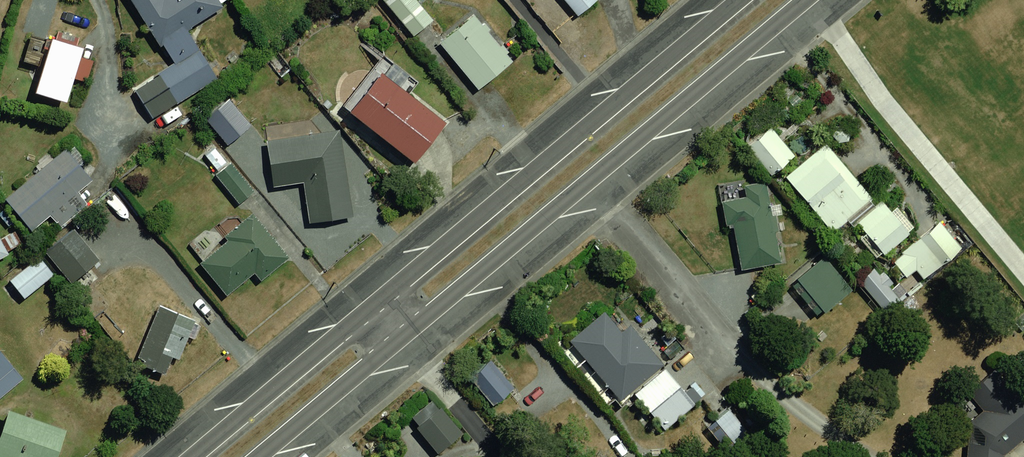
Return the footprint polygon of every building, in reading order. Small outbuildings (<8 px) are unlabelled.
[(157,46),(226,6),(223,0),(130,0),(157,46)] [(406,39),(424,25),(405,0),(376,0),(406,39)] [(581,19),(602,0),(563,0),(581,19)] [(469,15),(438,43),(478,89),(509,62),(469,15)] [(50,36),(36,90),(73,99),(87,46),(50,36)] [(190,47),(152,73),(169,97),(207,71),(190,47)] [(379,68),(351,107),(421,157),(449,118),(379,68)] [(220,101),(193,123),(218,152),(246,129),(220,101)] [(771,127),(747,147),(771,175),(794,156),(771,127)] [(339,131),(262,142),(268,185),(301,181),(307,222),(350,216),(339,131)] [(820,143),(784,172),(836,235),(854,220),(872,206),(820,143)] [(0,192),(0,196),(34,231),(93,184),(60,144),(0,192)] [(220,170),(208,179),(234,208),(245,199),(220,170)] [(732,232),(743,273),(781,263),(760,180),(733,187),(737,205),(713,211),(720,235),(732,232)] [(872,206),(854,220),(910,288),(964,243),(941,215),(919,234),(886,194),(872,206)] [(250,216),(194,255),(223,296),(279,257),(250,216)] [(67,226),(41,250),(67,280),(96,259),(67,226)] [(0,279),(0,281),(13,297),(44,274),(30,256),(0,279)] [(822,256),(796,278),(828,317),(855,295),(822,256)] [(874,266),(859,279),(887,311),(902,299),(874,266)] [(183,318),(150,307),(132,359),(165,370),(183,318)] [(659,365),(581,345),(621,395),(659,365)] [(494,361),(472,379),(495,406),(516,389),(494,361)] [(954,456),(993,456),(993,453),(1023,427),(1023,374),(1023,373),(1007,387),(989,365),(954,391),(974,419),(955,433),(954,456)] [(667,371),(641,390),(666,425),(693,406),(667,371)] [(436,403),(413,420),(440,454),(463,436),(436,403)] [(3,412),(0,421),(0,456),(62,456),(69,431),(3,412)]
